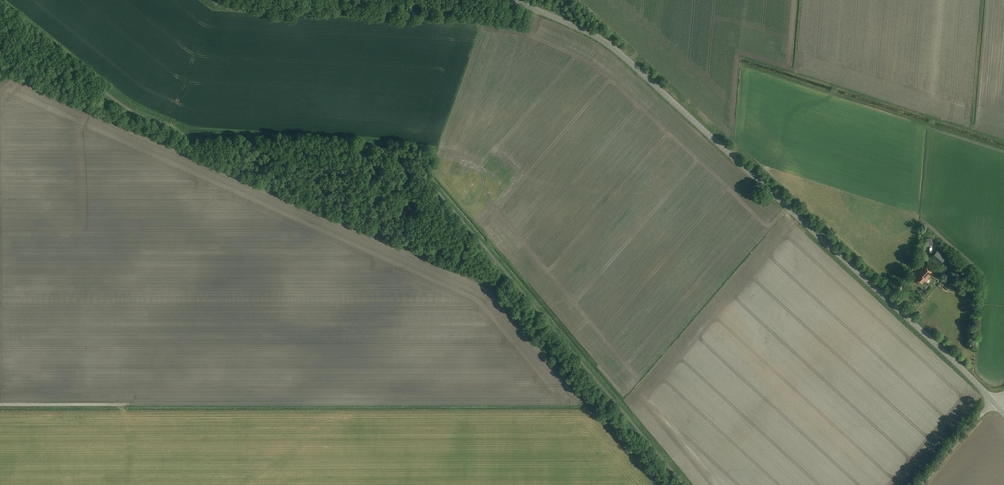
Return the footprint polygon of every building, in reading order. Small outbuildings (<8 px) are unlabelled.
[(947,261),(945,258),(948,255),(939,247),(929,258),(938,266),(941,263),(943,265),(947,261)] [(928,279),(933,273),(924,264),(917,271),(920,273),(916,278),(921,283),(924,280),(925,281),(927,278),(928,279)]
